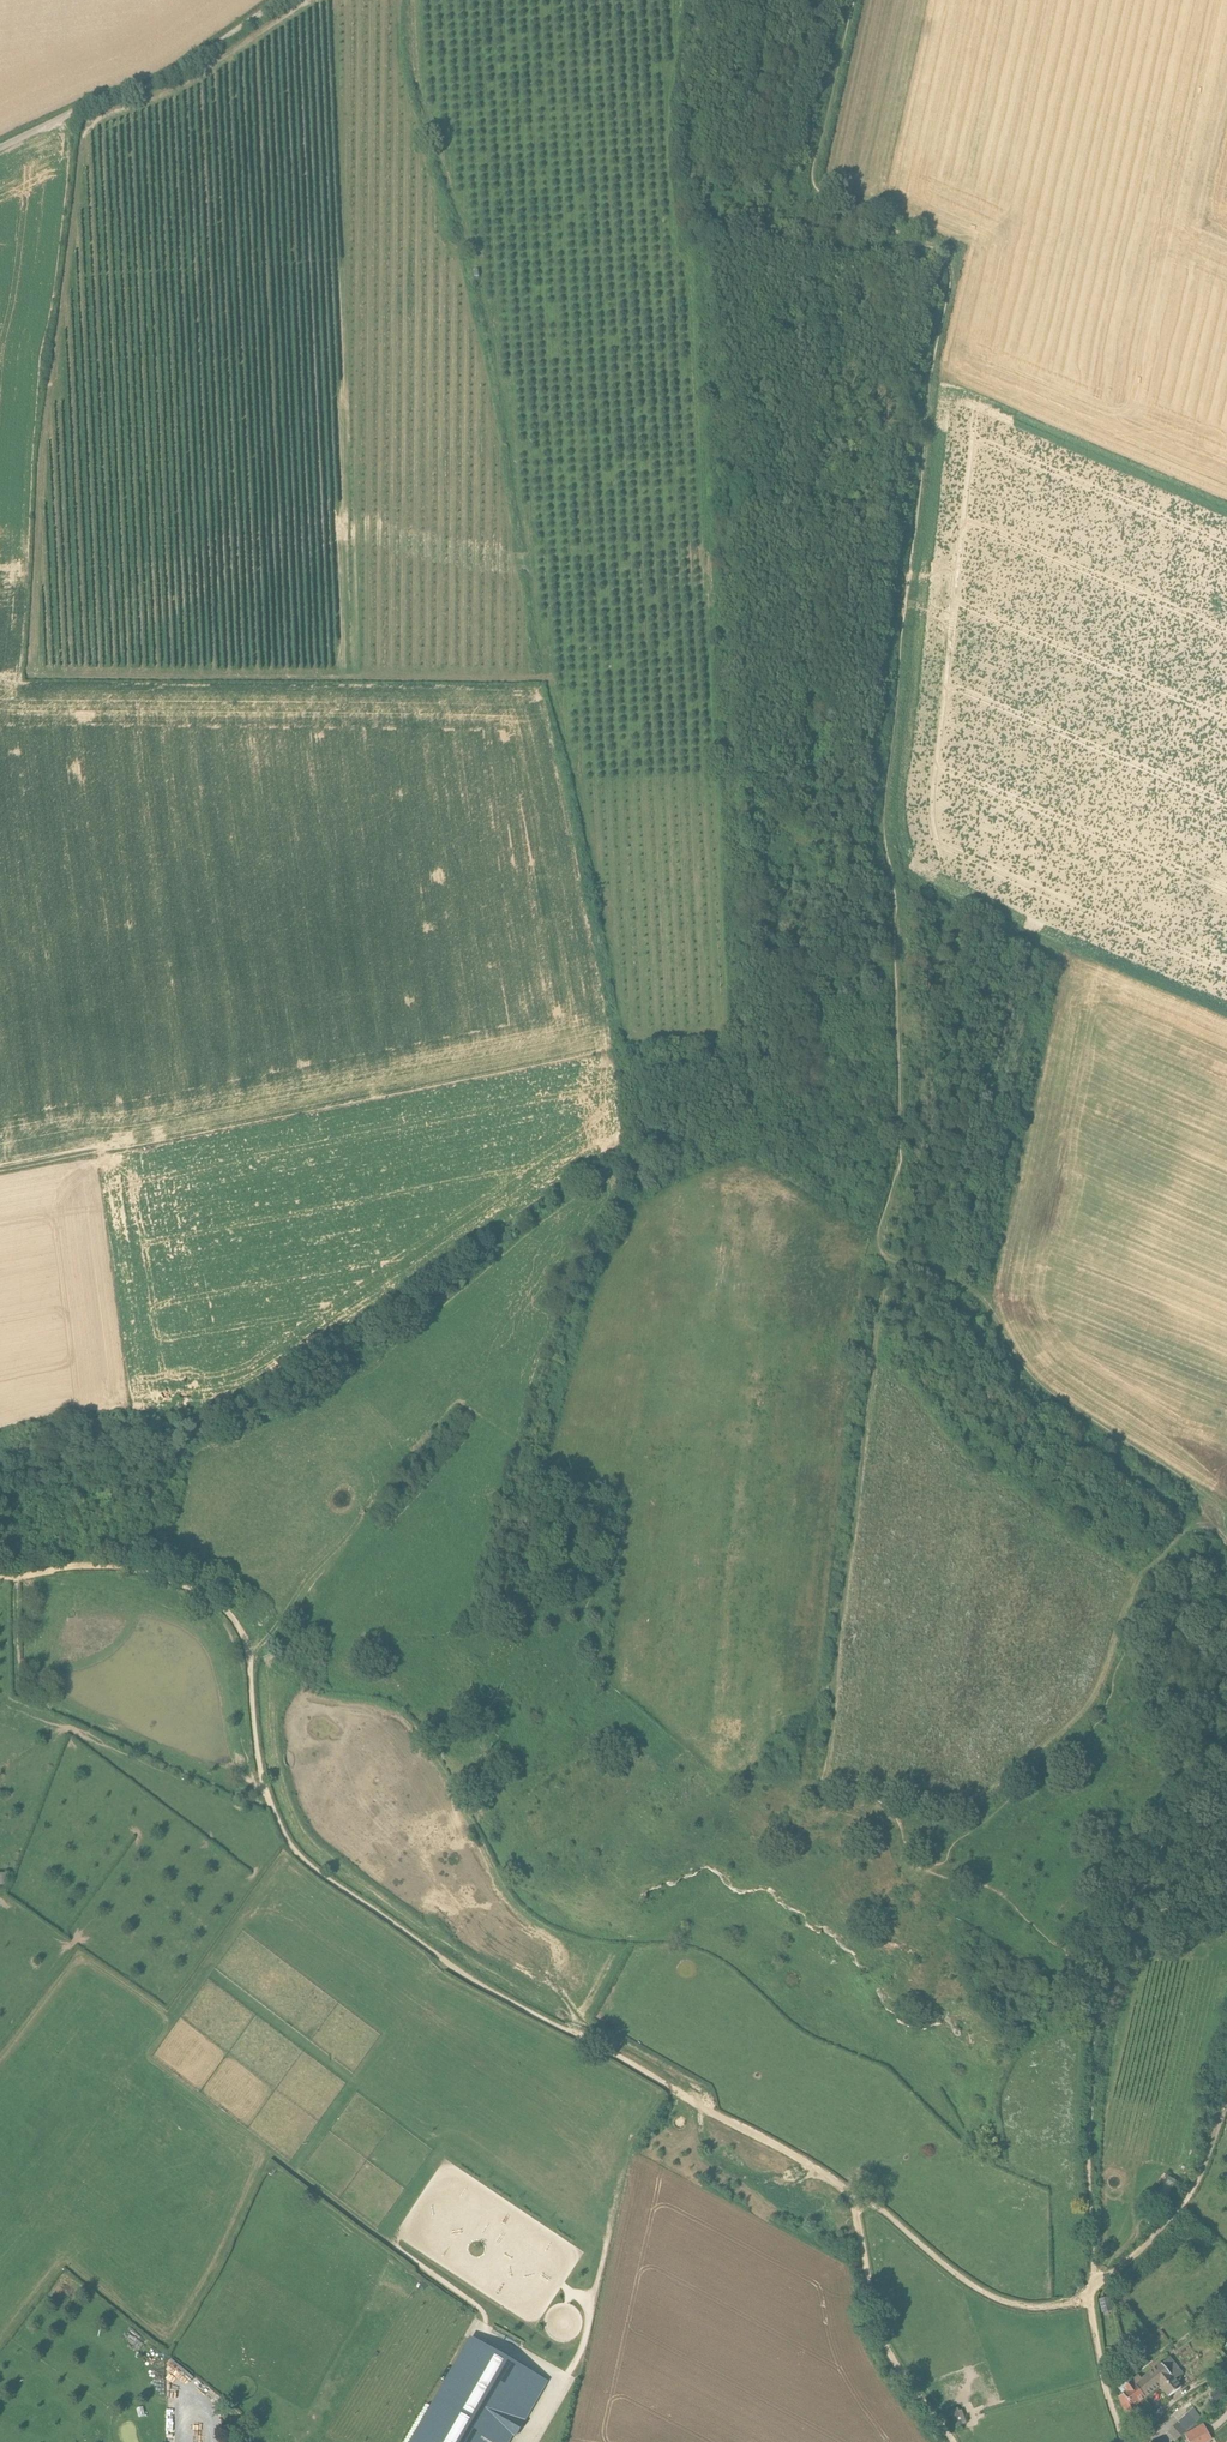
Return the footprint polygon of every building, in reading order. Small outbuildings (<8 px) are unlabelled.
[(1155,2197),(1166,2203),(1178,2183),(1168,2176),(1155,2197)] [(1112,2310),(1109,2297),(1099,2299),(1102,2313),(1112,2310)] [(540,2380),(470,2340),(411,2441),(504,2441),(540,2380)] [(1141,2378),(1140,2376),(1137,2371),(1130,2376),(1133,2381),(1132,2382),(1144,2398),(1160,2385),(1169,2397),(1181,2388),(1175,2380),(1182,2374),(1169,2359),(1144,2379),(1143,2377),(1141,2378)] [(1136,2405),(1144,2398),(1132,2382),(1133,2381),(1129,2376),(1117,2386),(1123,2394),(1119,2397),(1131,2426),(1142,2422),(1136,2405)] [(1223,2397),(1219,2391),(1211,2396),(1215,2402),(1223,2397)] [(952,2408),(956,2424),(966,2421),(962,2405),(952,2408)] [(1186,2433),(1178,2422),(1167,2432),(1175,2441),(1186,2433)] [(1212,2440),(1203,2424),(1184,2434),(1189,2441),(1208,2441),(1212,2440)]
